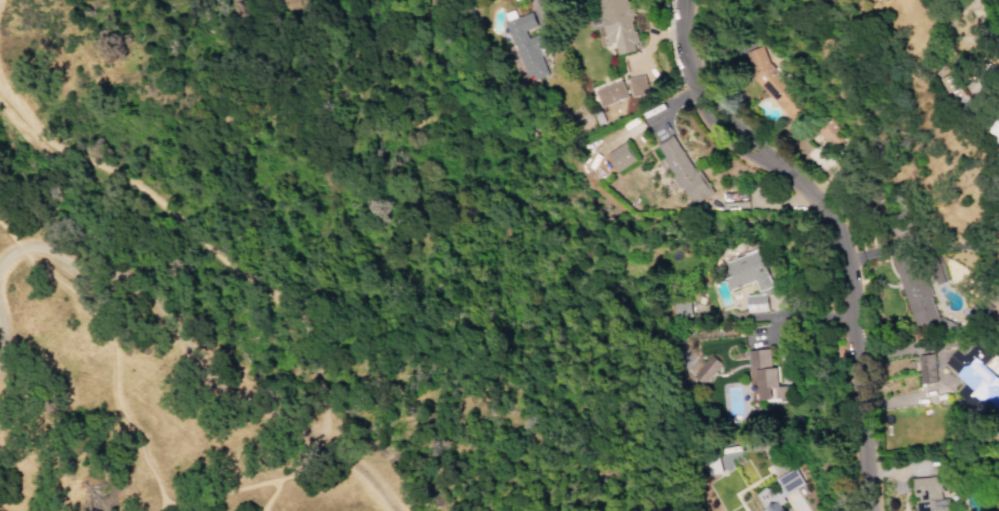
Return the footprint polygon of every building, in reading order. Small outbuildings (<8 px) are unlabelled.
[(595,10),(587,12),(591,31),(602,28),(605,45),(613,43),(615,55),(636,51),(625,0),(593,0),(595,10)] [(524,81),(546,74),(537,49),(542,47),(538,35),(526,38),(524,31),(533,28),(529,13),(504,21),(524,81)] [(752,81),(770,100),(770,101),(787,119),(802,105),(788,91),(786,85),(764,61),(760,49),(758,47),(742,52),(752,81)] [(631,98),(646,93),(641,75),(625,80),(631,98)] [(953,103),(962,97),(947,75),(938,81),(953,103)] [(625,99),(620,81),(593,90),(598,107),(625,99)] [(982,125),(996,145),(998,143),(998,114),(982,125)] [(828,148),(841,138),(825,117),(812,127),(828,148)] [(709,195),(673,135),(655,146),(690,206),(709,195)] [(614,171),(634,162),(625,143),(605,152),(614,171)] [(748,314),(766,308),(763,296),(772,294),(758,250),(724,261),(729,277),(724,279),(728,290),(753,282),(757,294),(743,298),(748,314)] [(890,258),(914,328),(936,321),(912,251),(890,258)] [(692,303),(672,303),(672,317),(691,317),(692,303)] [(982,367),(991,358),(973,342),(971,342),(961,353),(956,348),(942,365),(961,382),(953,391),(971,407),(977,407),(983,400),(995,410),(998,410),(998,382),(982,367)] [(756,401),(789,399),(788,386),(777,387),(776,368),(769,368),(768,350),(746,351),(748,382),(755,382),(756,401)] [(720,365),(710,355),(691,376),(701,385),(720,365)] [(917,384),(934,384),(933,355),(916,355),(917,384)] [(705,476),(721,471),(718,460),(748,452),(743,434),(723,439),(724,445),(699,452),(705,476)] [(945,499),(940,500),(939,486),(943,486),(943,476),(910,479),(912,499),(913,499),(914,510),(946,510),(945,499)] [(796,504),(785,510),(766,510),(758,498),(783,483),(796,504)]
